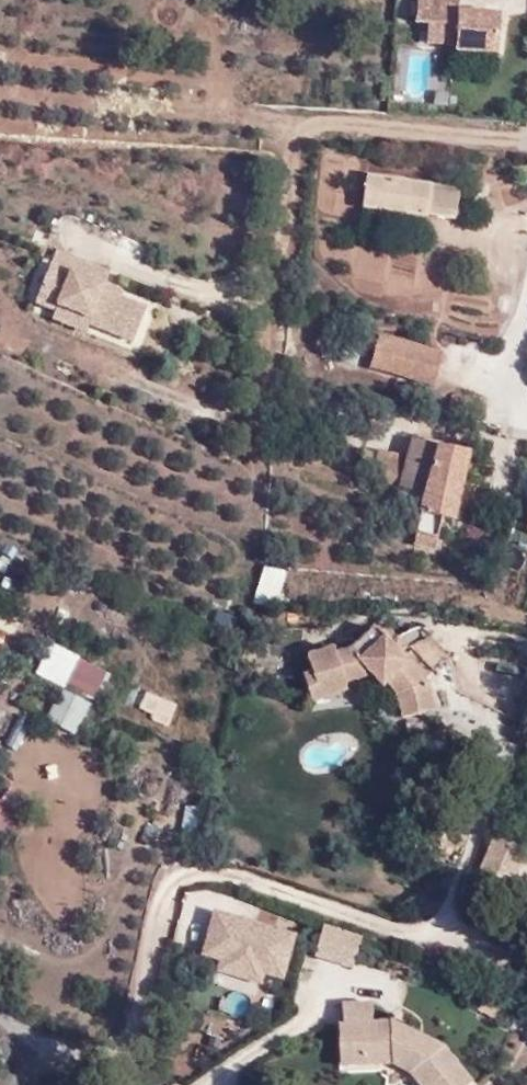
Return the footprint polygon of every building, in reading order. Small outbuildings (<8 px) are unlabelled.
[(415,24),(426,24),(425,44),(455,46),(454,52),(495,55),(498,15),(457,12),(458,0),(417,0),(415,24)] [(445,81),(432,82),(431,52),(406,52),(407,96),(446,95),(445,81)] [(455,219),(459,189),(367,176),(362,207),(427,217),(427,215),(455,219)] [(56,251),(39,294),(59,301),(91,315),(88,323),(89,324),(133,341),(146,309),(120,299),(112,296),(114,291),(104,286),(110,272),(56,251)] [(122,294),(114,291),(112,296),(120,299),(122,294)] [(59,301),(39,294),(36,302),(55,310),(59,301)] [(91,315),(59,301),(55,310),(52,318),(86,332),(89,324),(88,323),(91,315)] [(434,386),(441,353),(377,335),(370,368),(434,386)] [(454,521),(469,453),(429,444),(412,439),(407,459),(399,488),(425,495),(414,544),(434,549),(442,518),(454,521)] [(399,488),(407,459),(377,451),(370,481),(399,488)] [(275,609),(285,573),(263,568),(254,604),(275,609)] [(427,687),(388,644),(394,639),(382,622),(352,650),(336,655),(334,649),(306,657),(312,674),(303,677),(311,702),(347,690),(344,682),(371,674),(383,688),(388,683),(397,695),(404,719),(433,712),(427,687)] [(38,675),(98,695),(109,663),(48,643),(38,675)] [(47,714),(75,730),(92,700),(64,684),(47,714)] [(137,714),(170,724),(178,700),(144,689),(137,714)] [(281,976),(294,927),(208,904),(197,947),(219,952),(215,968),(260,980),(262,971),(281,976)] [(320,920),(311,954),(350,964),(359,930),(320,920)] [(486,1030),(493,1013),(473,1002),(464,1019),(486,1030)] [(441,1061),(382,1028),(361,1028),(360,1011),(331,1011),(332,1032),(325,1033),(327,1078),(360,1076),(380,1076),(396,1084),(458,1084),(441,1061)]
